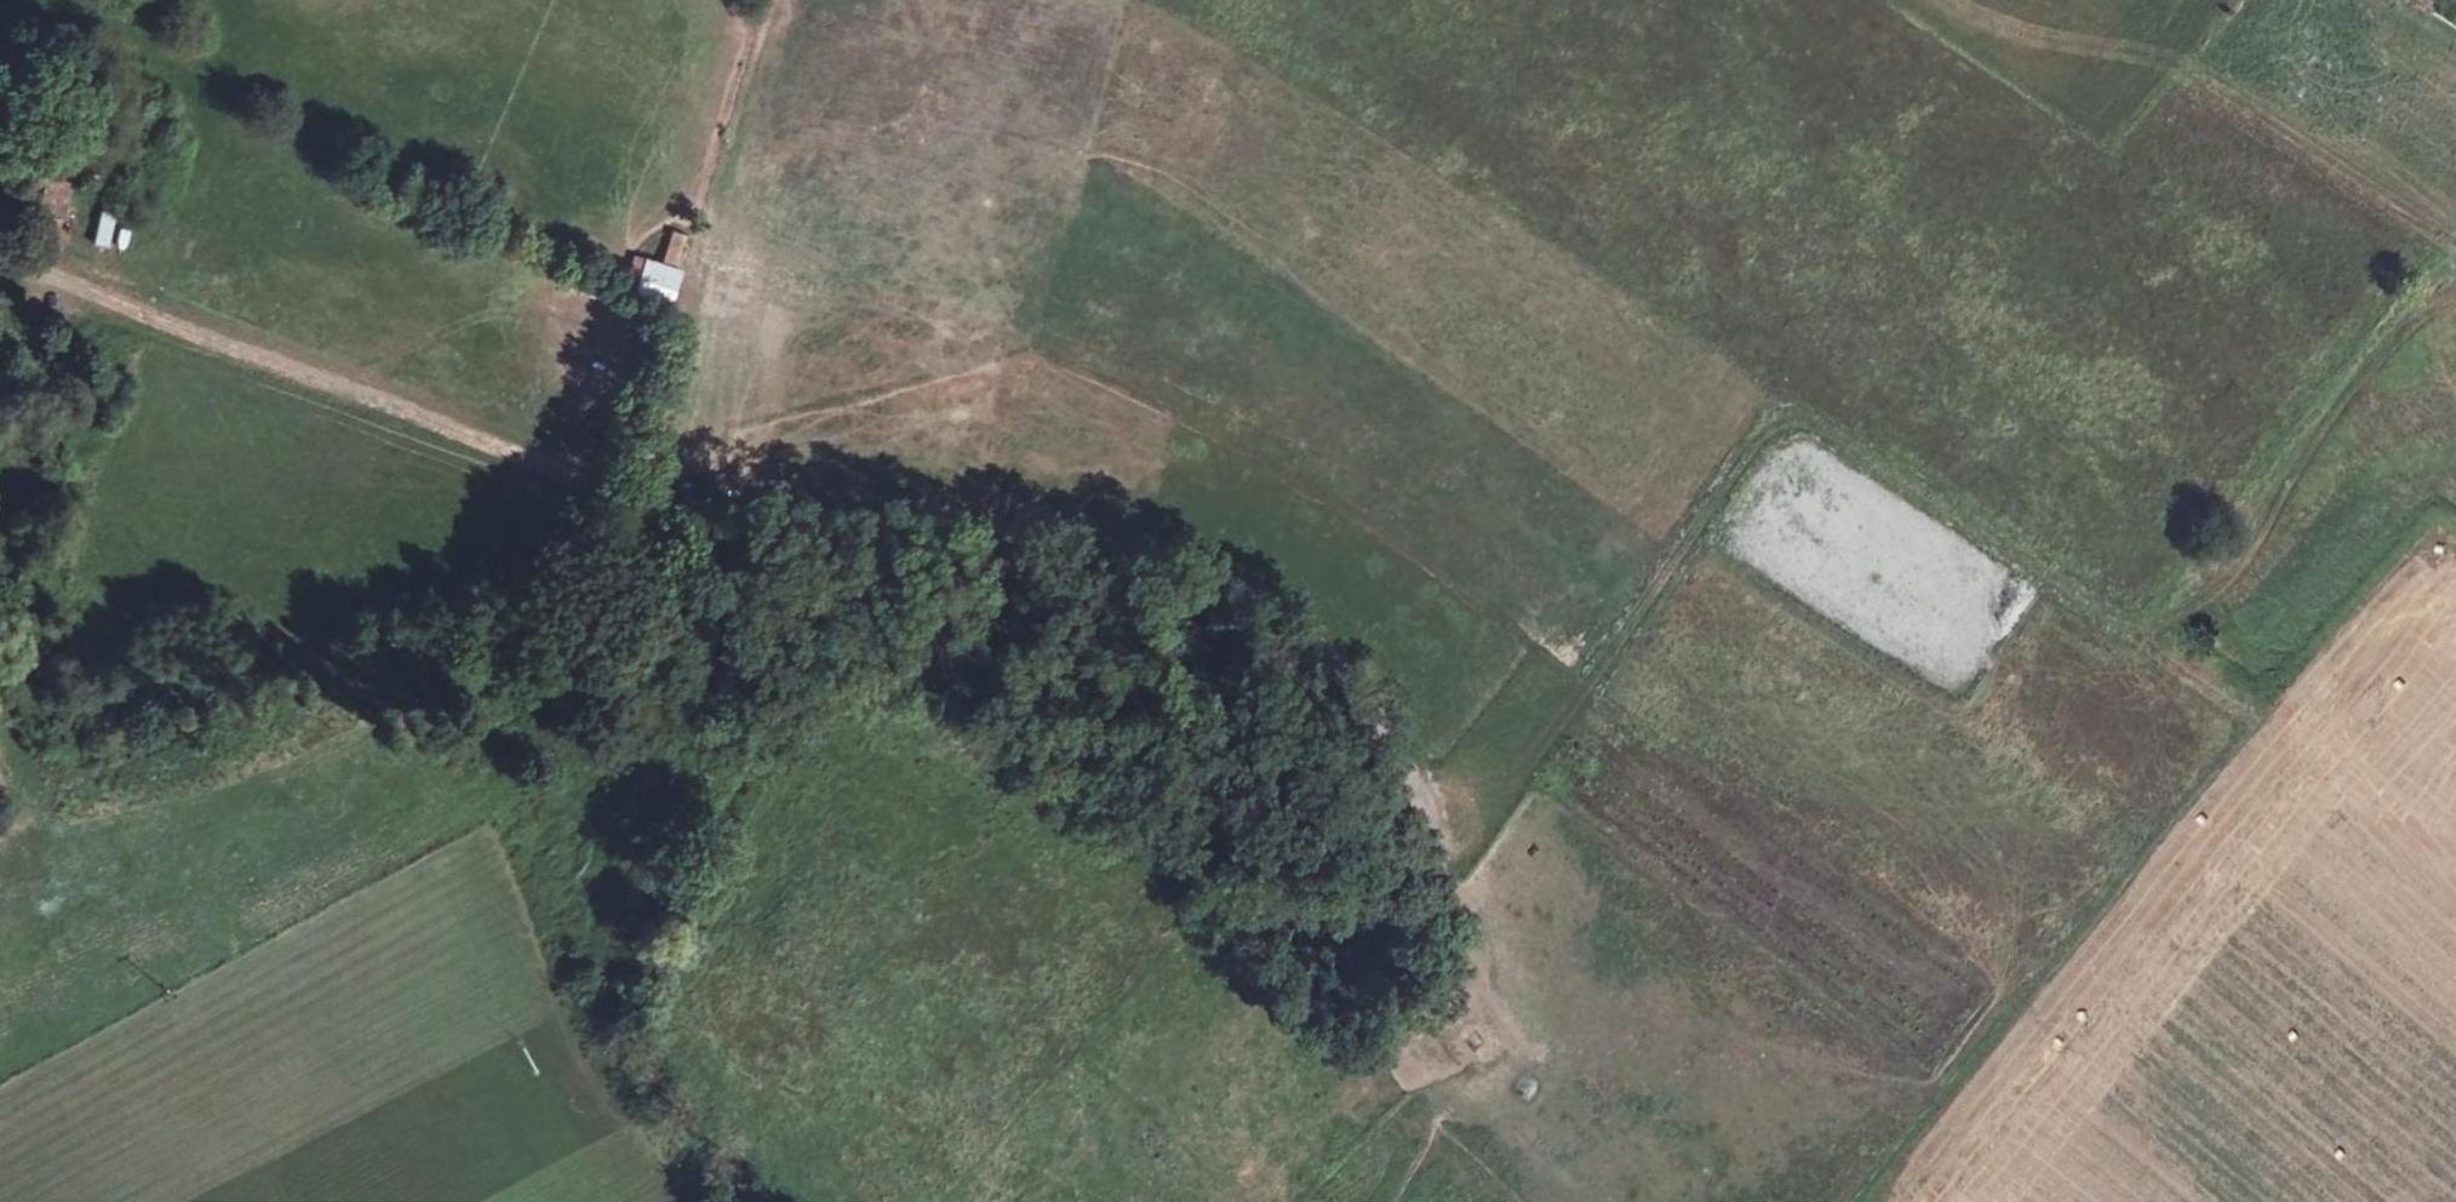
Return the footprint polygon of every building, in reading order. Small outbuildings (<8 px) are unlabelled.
[(96,243),(109,246),(115,215),(103,213),(96,243)] [(678,268),(687,236),(672,232),(663,264),(678,268)]
